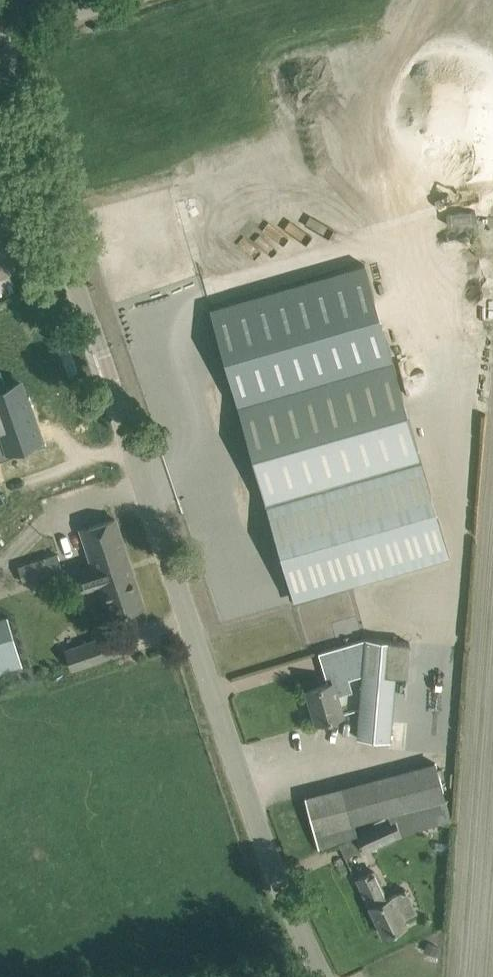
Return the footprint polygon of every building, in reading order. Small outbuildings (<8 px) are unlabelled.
[(478,269),(484,269),(483,211),(458,211),(460,299),(484,299),(484,280),(479,281),(478,269)] [(364,265),(210,309),(237,405),(392,361),(364,265)] [(32,360),(5,368),(13,390),(17,389),(33,439),(56,432),(51,417),(63,414),(52,380),(40,383),(32,360)] [(392,361),(237,405),(293,598),(448,554),(392,361)] [(0,456),(0,482),(24,474),(16,451),(0,456)] [(115,518),(80,529),(92,564),(73,570),(74,575),(79,592),(99,585),(109,617),(143,606),(115,518)] [(19,563),(25,582),(65,571),(59,552),(19,563)] [(0,617),(0,672),(16,666),(2,616),(0,617)] [(121,652),(116,636),(66,651),(71,667),(121,652)] [(368,637),(337,646),(318,652),(327,683),(307,689),(316,721),(342,714),(337,695),(352,691),(349,678),(363,674),(357,737),(390,740),(395,675),(406,676),(411,641),(368,637)] [(435,761),(305,797),(318,847),(358,836),(357,832),(354,823),(387,814),(444,797),(435,761)] [(450,818),(444,797),(387,814),(388,818),(357,832),(358,836),(364,850),(402,833),(401,831),(450,818)] [(388,897),(374,870),(357,878),(384,935),(407,923),(400,909),(410,904),(403,890),(388,897)]
